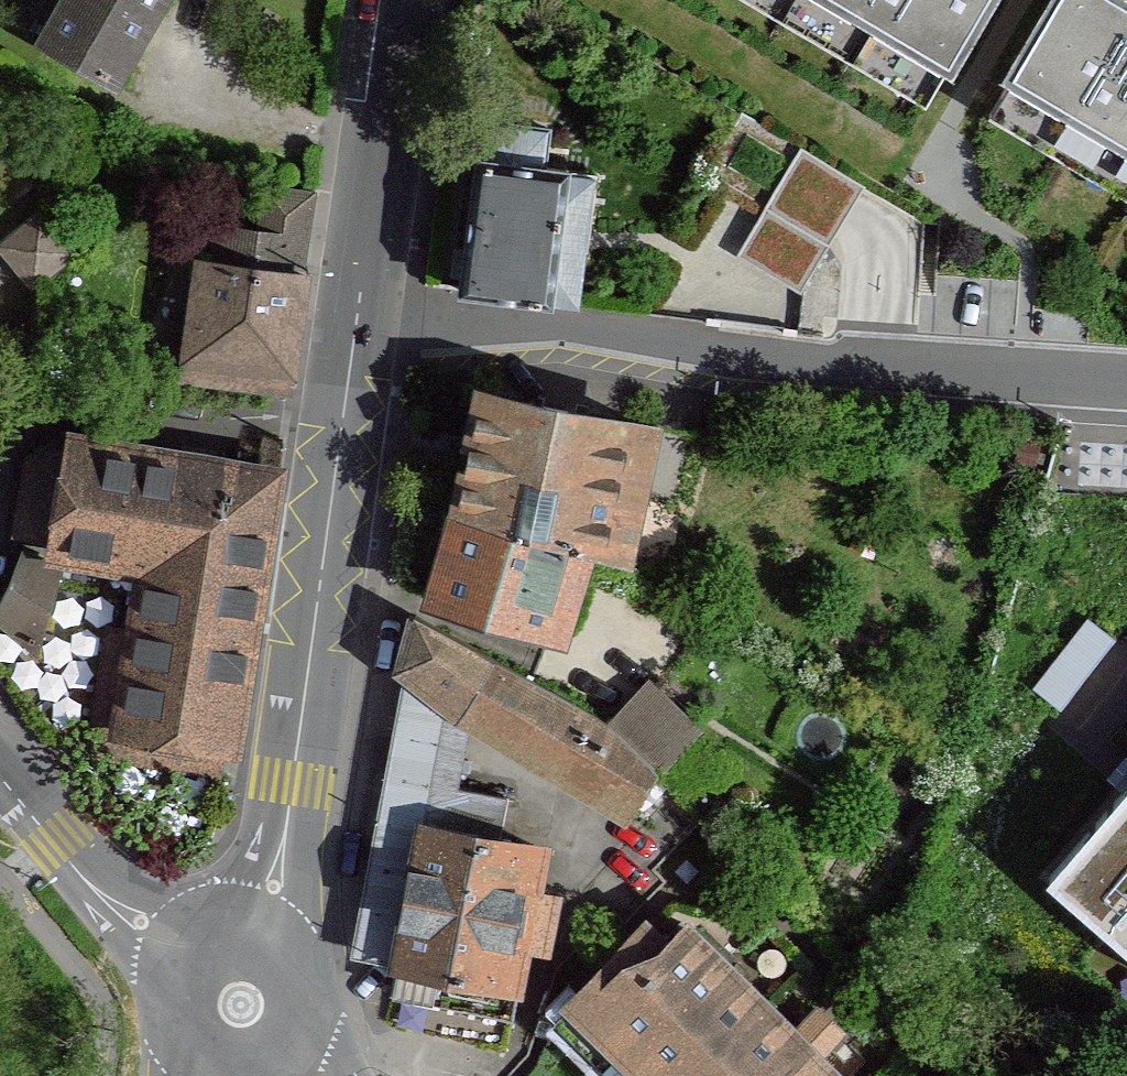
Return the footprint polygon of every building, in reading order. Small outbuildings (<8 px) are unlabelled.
[(47,42),(120,83),(166,0),(70,0),(47,42)] [(926,101),(985,0),(753,0),(926,101)] [(977,109),(1126,197),(1126,0),(1041,0),(977,109)] [(798,145),(734,251),(795,287),(859,181),(798,145)] [(487,163),(473,289),(561,299),(575,173),(487,163)] [(315,190),(267,183),(260,230),(228,225),(223,263),(302,275),(315,190)] [(203,262),(189,373),(288,385),(302,275),(223,263),(203,262)] [(468,379),(441,497),(575,537),(617,548),(648,412),(468,379)] [(144,577),(116,736),(227,756),(274,471),(76,437),(54,561),(144,577)] [(441,497),(414,590),(549,627),(575,537),(441,497)] [(411,607),(401,664),(450,703),(628,810),(655,764),(689,725),(647,688),(605,724),(482,653),(411,607)] [(1040,867),(1126,945),(1126,768),(1040,867)] [(418,822),(386,989),(510,1013),(542,846),(418,822)] [(648,1075),(837,1075),(678,924),(665,937),(638,911),(560,991),(648,1075)]
